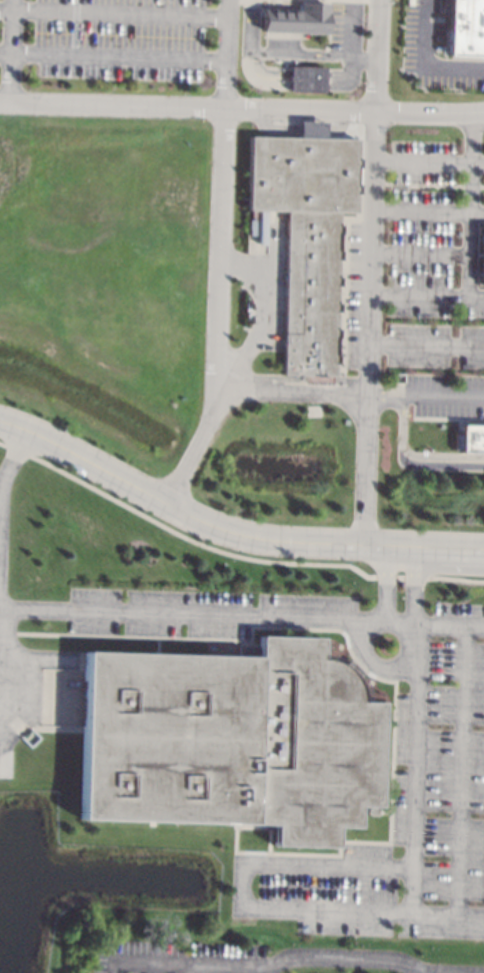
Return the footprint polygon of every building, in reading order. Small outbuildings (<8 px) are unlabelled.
[(441,11),(441,0),(483,0),(483,57),(446,56),(446,50),(447,30),(445,30),(445,22),(446,22),(446,11),(441,11)] [(327,33),(328,3),(300,2),(299,10),(263,9),(262,31),(327,33)] [(322,92),(288,91),(288,79),(289,66),(323,67),(322,80),(322,92)] [(343,137),(357,137),(357,156),(358,156),(358,167),(356,167),(356,182),(357,182),(357,193),(356,193),(356,211),(341,211),(341,223),(342,224),(342,227),(342,233),(340,233),(340,250),(341,250),(341,253),(341,260),(339,260),(339,276),(340,276),(340,279),(340,286),(339,286),(338,302),(339,302),(339,305),(339,313),(338,313),(338,321),(338,327),(340,327),(340,337),(337,337),(337,347),(337,354),(337,362),(337,365),(336,365),(335,375),(284,374),(288,210),(280,210),(247,209),(248,135),(299,136),(333,137),(333,136),(343,136),(343,137)] [(468,424),(483,424),(483,451),(459,451),(459,449),(453,449),(454,433),(460,433),(460,424),(468,424)] [(322,638),(321,650),(321,659),(322,659),(331,661),(340,665),(345,669),(353,677),(356,683),(360,692),(361,701),(371,702),(382,702),(380,806),(377,806),(369,806),(358,805),(358,827),(337,826),(337,847),(275,845),(275,829),(275,824),(235,823),(80,818),(83,726),(85,670),(85,653),(85,652),(155,654),(162,654),(240,656),(240,646),(259,646),(259,642),(259,636),(322,638)]
